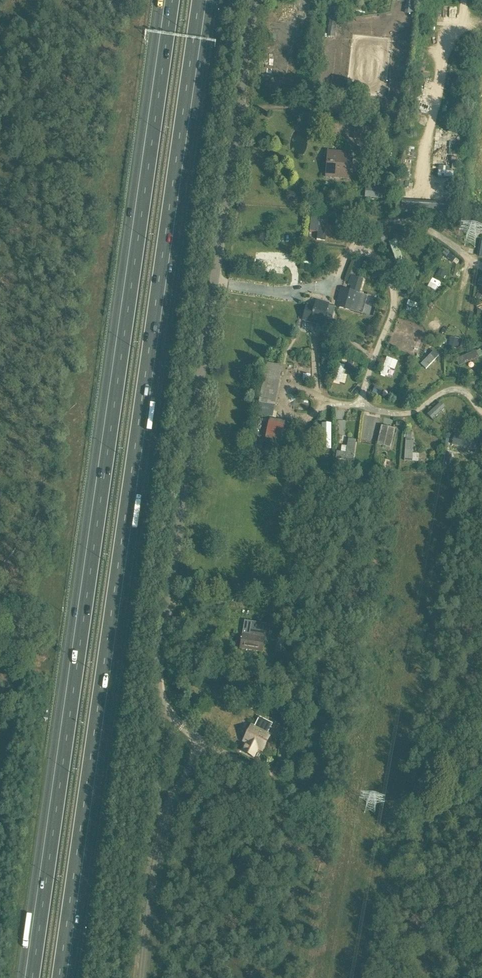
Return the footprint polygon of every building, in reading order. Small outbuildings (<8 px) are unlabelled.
[(336,27),(338,8),(331,7),(329,26),(328,37),(334,37),(336,27)] [(418,102),(415,111),(427,116),(429,111),(424,109),(426,105),(418,102)] [(421,117),(410,113),(407,119),(419,123),(421,117)] [(355,125),(355,139),(366,140),(366,126),(355,125)] [(349,179),(351,153),(328,151),(325,177),(349,179)] [(437,177),(453,178),(453,164),(449,164),(449,171),(438,171),(437,177)] [(365,187),(364,198),(382,200),(383,188),(365,187)] [(325,242),(327,221),(311,220),(310,233),(318,234),(317,241),(325,242)] [(396,239),(389,242),(396,262),(403,260),(396,239)] [(446,251),(443,255),(453,263),(456,259),(446,251)] [(426,286),(422,290),(430,296),(433,292),(426,286)] [(340,288),(337,302),(355,307),(358,292),(340,288)] [(322,326),(328,303),(317,300),(314,310),(307,308),(303,320),(322,326)] [(435,325),(443,314),(434,307),(426,317),(435,325)] [(397,339),(394,346),(409,354),(413,346),(397,339)] [(459,340),(451,339),(449,347),(457,349),(459,340)] [(433,351),(420,365),(425,370),(439,356),(433,351)] [(476,351),(456,360),(459,367),(479,358),(476,352),(476,351)] [(387,357),(380,374),(386,376),(389,369),(393,360),(387,357)] [(267,363),(259,404),(275,407),(283,366),(267,363)] [(338,364),(334,381),(340,383),(345,366),(338,364)] [(441,402),(428,415),(432,420),(445,407),(441,402)] [(259,404),(257,414),(273,417),(275,407),(259,404)] [(335,420),(342,419),(342,410),(334,410),(335,420)] [(276,422),(263,422),(263,434),(276,434),(276,422)] [(322,423),(322,441),(331,441),(331,423),(322,423)] [(391,447),(395,428),(381,425),(377,444),(391,447)] [(345,452),(337,450),(335,460),(352,463),(356,441),(347,439),(345,452)] [(406,439),(405,461),(412,462),(413,455),(414,440),(406,439)] [(455,447),(451,464),(459,466),(462,448),(455,447)] [(242,634),(240,648),(262,652),(263,645),(266,624),(251,622),(249,635),(242,634)] [(247,742),(243,751),(253,756),(257,747),(262,750),(270,736),(267,734),(258,730),(254,727),(251,726),(244,740),(247,742)] [(361,800),(364,814),(376,811),(373,797),(361,800)]
